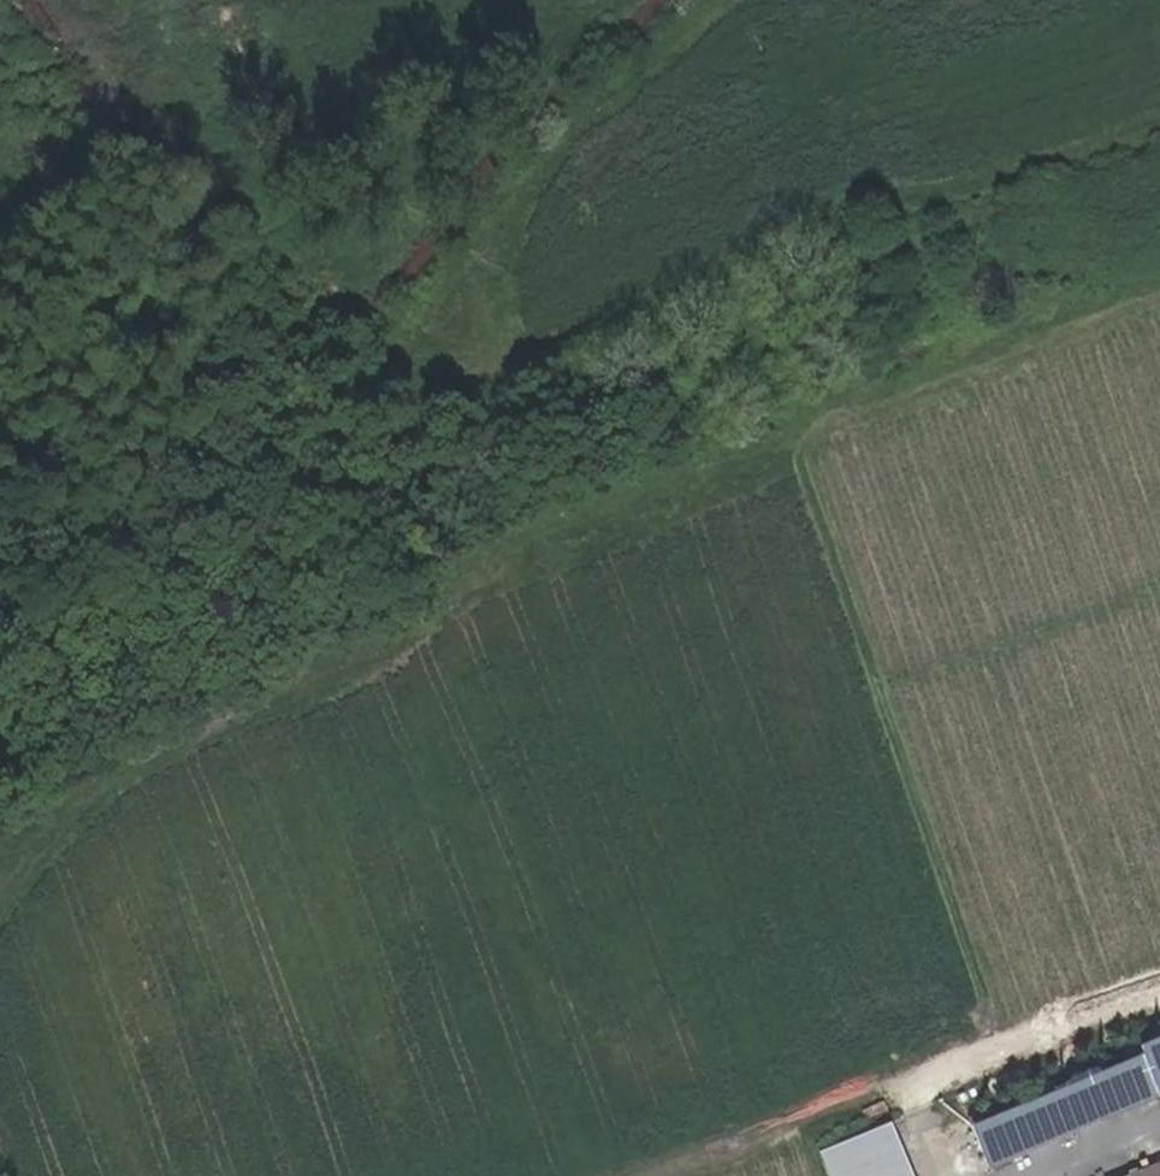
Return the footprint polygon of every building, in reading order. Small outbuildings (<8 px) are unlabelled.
[(1118,1043),(1159,1026),(1159,1020),(1117,1037),(1118,1043)] [(1118,1043),(1075,1061),(1074,1058),(1052,1068),(1052,1070),(946,1114),(966,1162),(1137,1090),(1159,1081),(1159,1026),(1118,1043)] [(1095,1175),(1159,1175),(1159,1149),(1095,1175)]
